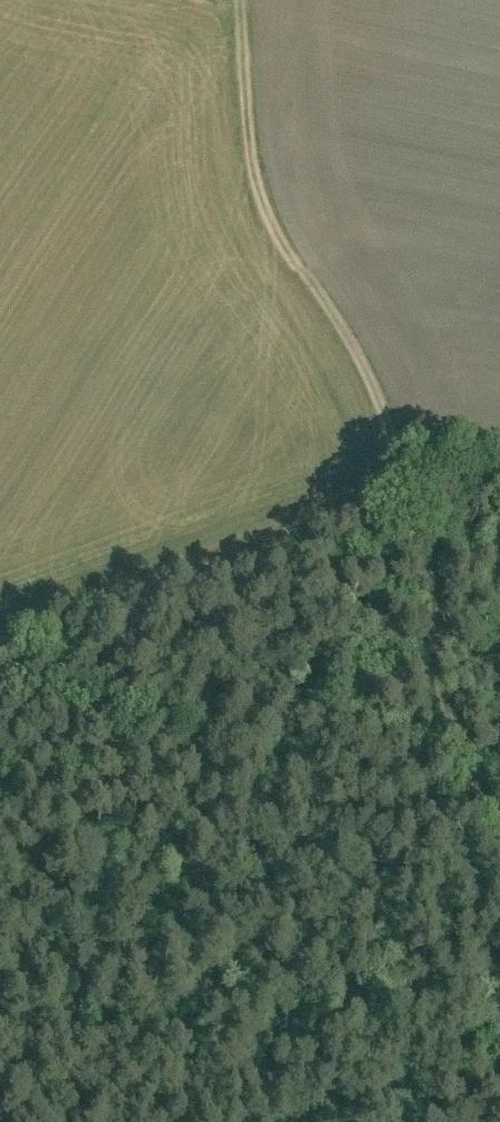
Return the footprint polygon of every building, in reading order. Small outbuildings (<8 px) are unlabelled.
[(188,9),(190,0),(145,0),(188,9)]
